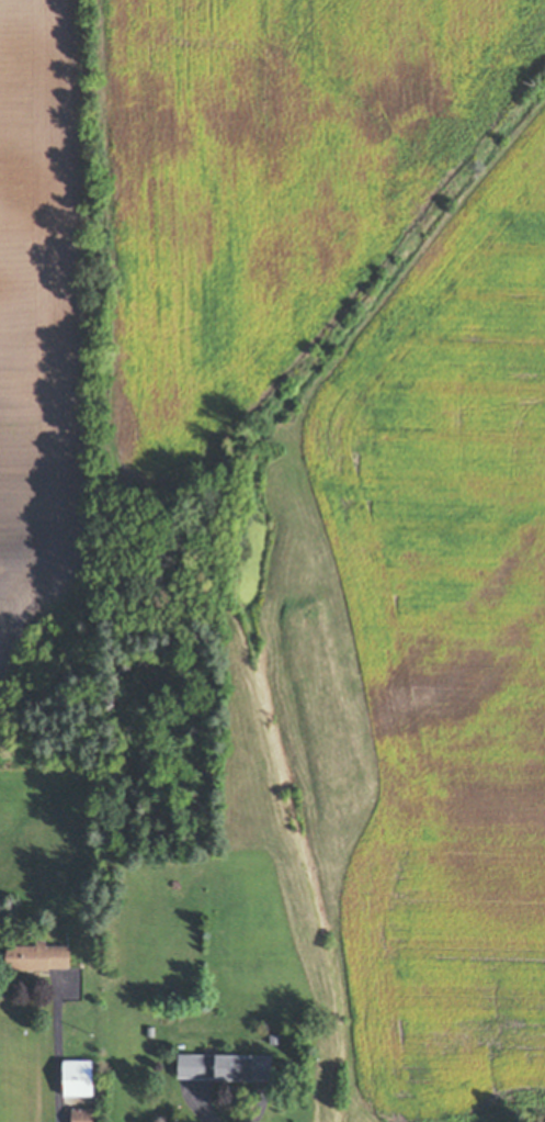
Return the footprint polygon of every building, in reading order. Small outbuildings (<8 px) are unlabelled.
[(37,944),(37,940),(47,940),(46,945),(70,945),(70,967),(49,967),(49,969),(9,968),(10,944),(37,944)] [(271,1034),(283,1034),(282,1043),(270,1043),(271,1034)] [(179,1053),(273,1055),(272,1078),(179,1077),(179,1053)] [(93,1059),(94,1095),(65,1096),(64,1059),(93,1059)] [(95,1108),(95,1121),(73,1121),(73,1108),(95,1108)]
